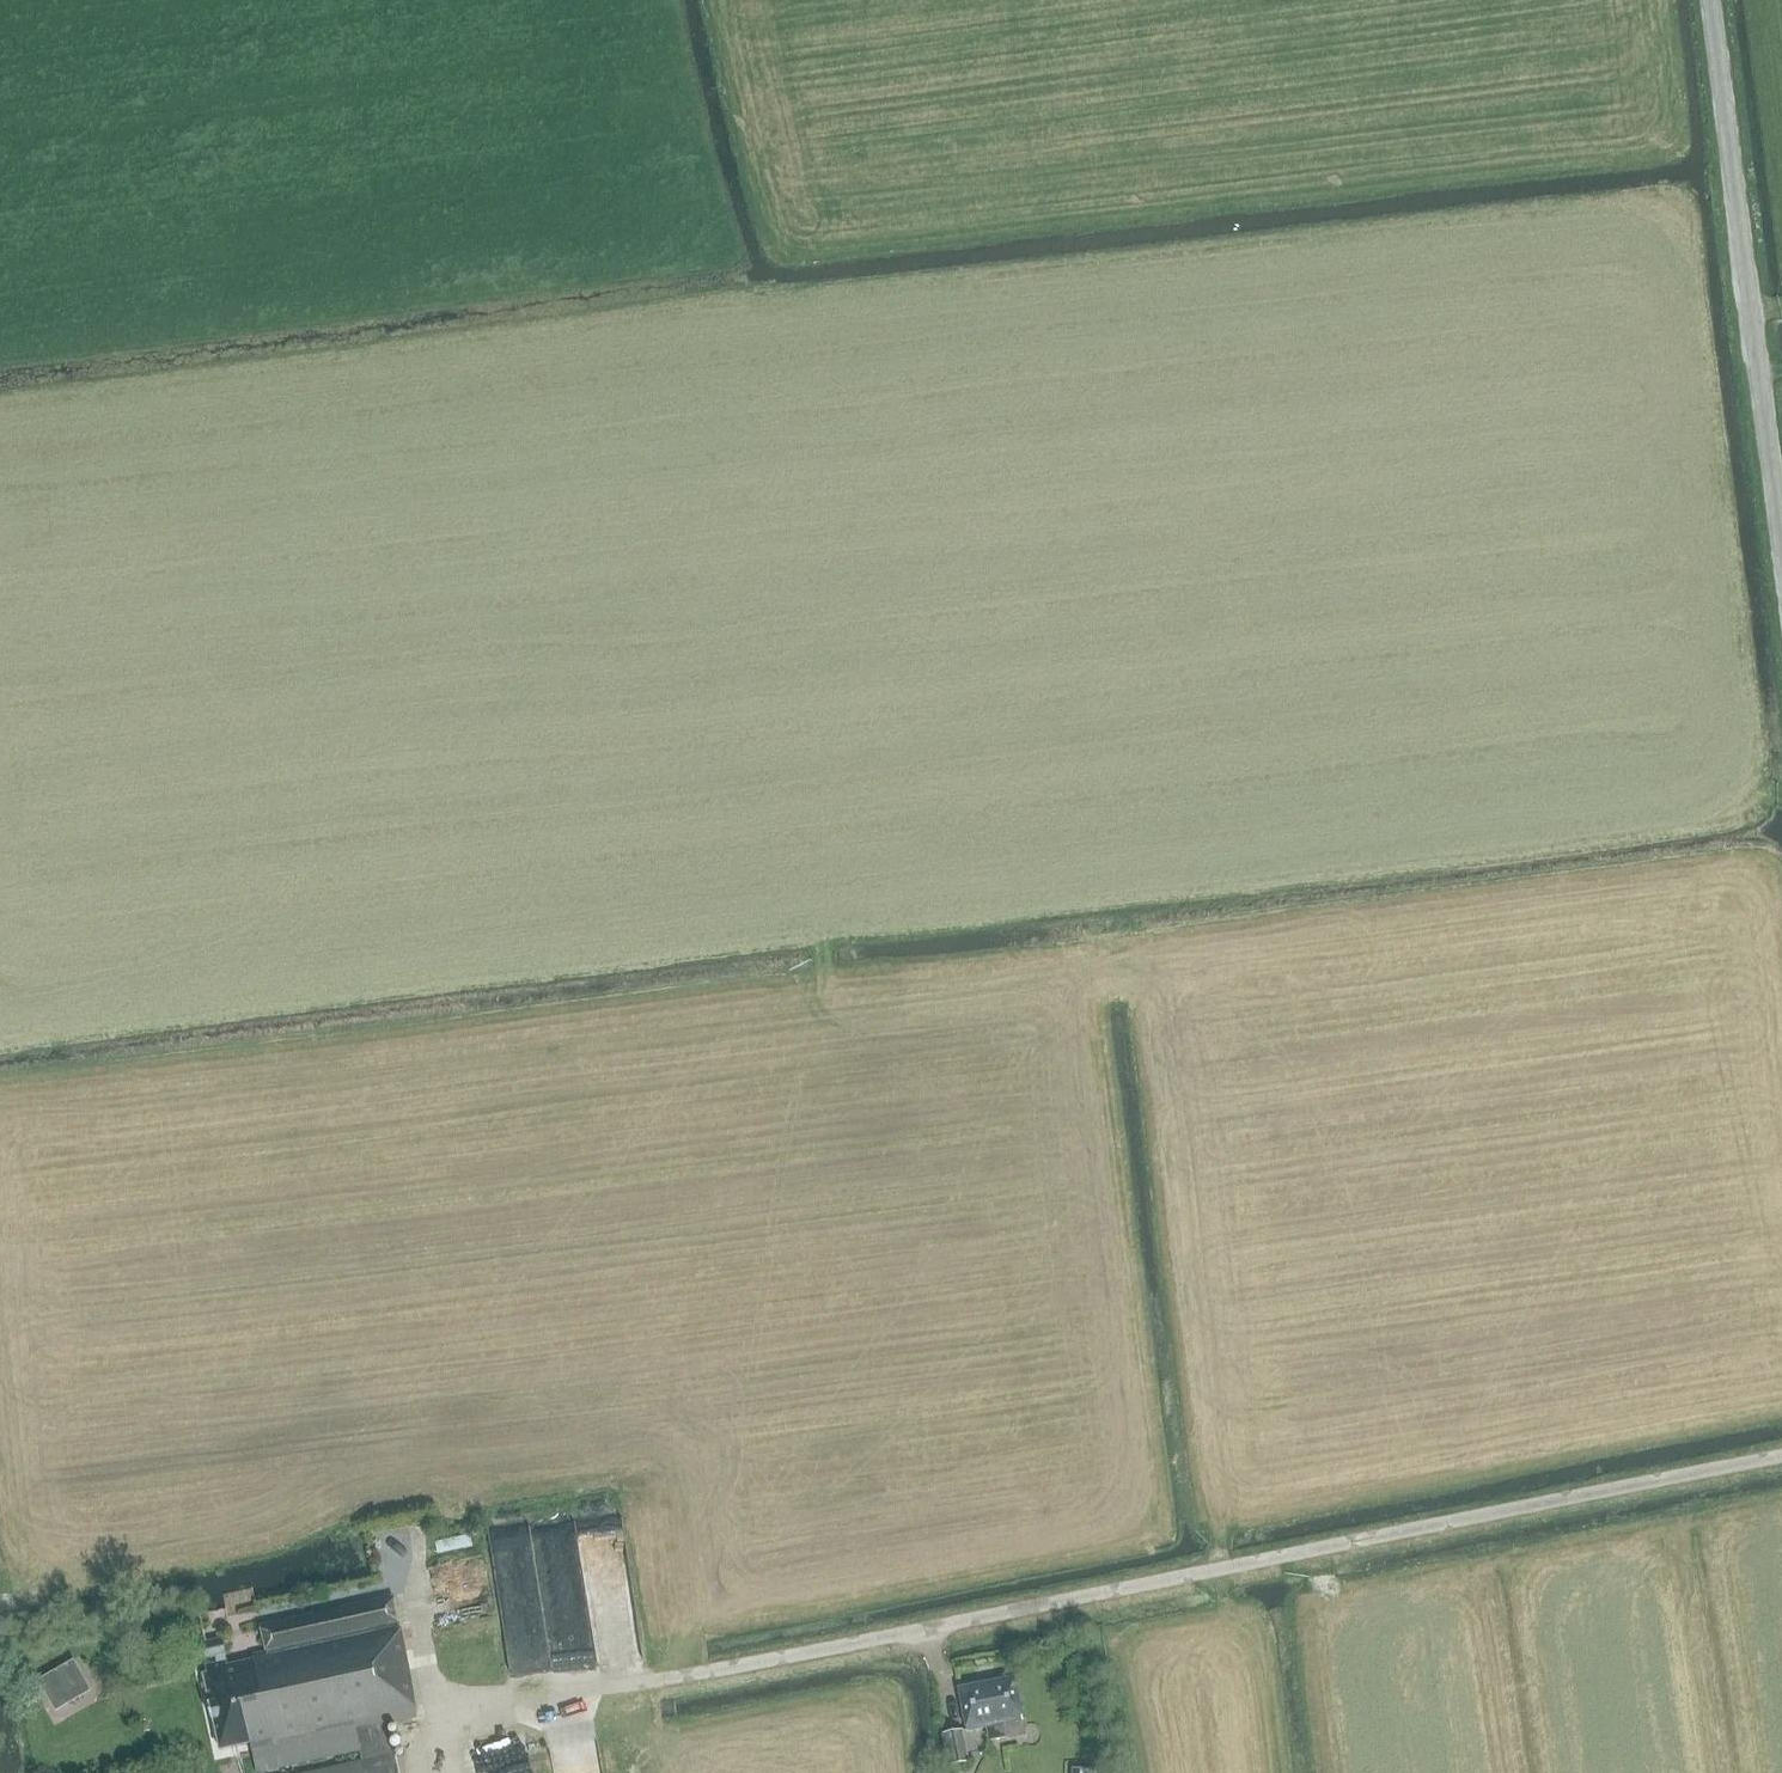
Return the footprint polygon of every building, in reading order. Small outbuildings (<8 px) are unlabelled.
[(624,1515),(536,1527),(555,1669),(643,1657),(640,1636),(608,1641),(606,1624),(593,1625),(585,1566),(630,1560),(624,1515)] [(212,1721),(214,1721),(220,1748),(248,1742),(254,1770),(358,1748),(361,1760),(301,1772),(400,1772),(396,1753),(391,1754),(384,1719),(417,1712),(392,1598),(260,1625),(265,1652),(251,1655),(252,1661),(227,1666),(222,1639),(203,1643),(206,1657),(216,1655),(217,1663),(205,1665),(207,1675),(204,1675),(210,1703),(208,1704),(212,1721)] [(73,1659),(38,1680),(47,1696),(83,1675),(73,1659)] [(1004,1722),(1023,1718),(1014,1677),(959,1687),(967,1729),(985,1726),(988,1740),(1007,1736),(1004,1722)] [(949,1764),(968,1760),(962,1730),(943,1733),(949,1764)]
